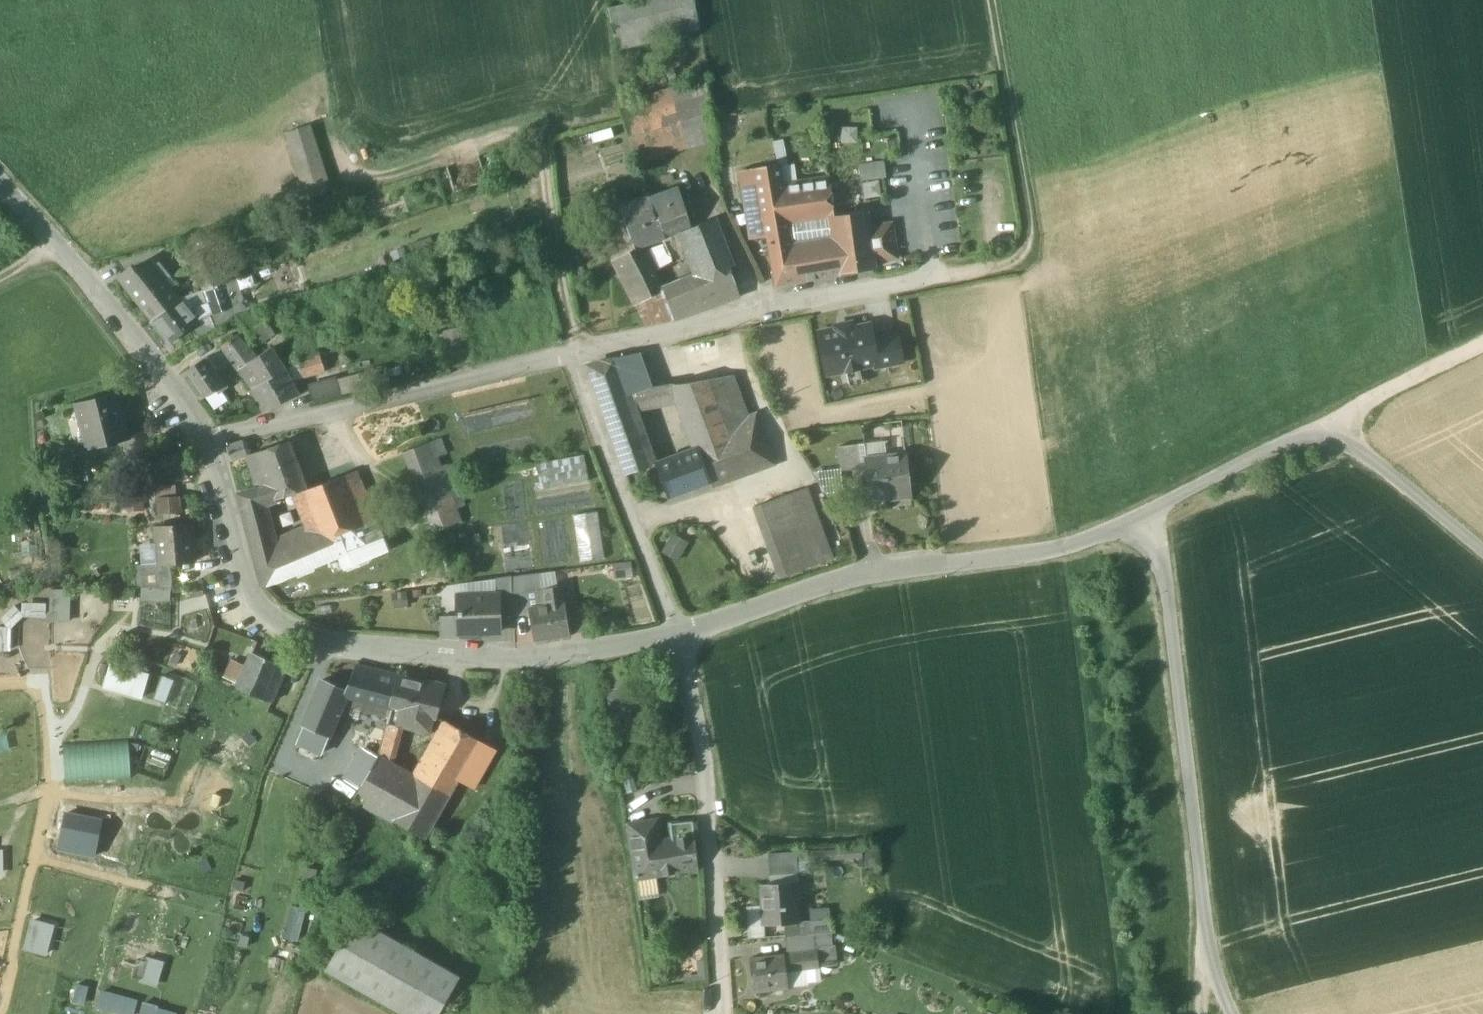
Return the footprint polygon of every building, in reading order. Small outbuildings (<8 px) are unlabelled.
[(617,48),(698,28),(691,0),(642,0),(607,9),(617,48)] [(690,83),(669,89),(673,104),(674,106),(693,100),(694,100),(690,83)] [(693,100),(674,106),(688,133),(689,135),(705,127),(693,100)] [(673,104),(624,120),(634,151),(688,133),(674,106),(673,104)] [(312,124),(284,133),(306,198),(333,189),(312,124)] [(688,133),(634,151),(638,161),(693,143),(689,135),(688,133)] [(783,187),(777,163),(740,171),(747,209),(762,206),(776,285),(798,282),(792,247),(787,218),(790,218),(783,187)] [(860,169),(862,181),(886,178),(884,165),(860,169)] [(830,179),(783,187),(790,218),(832,211),(835,211),(830,179)] [(678,187),(622,208),(635,243),(691,223),(678,187)] [(836,239),(833,216),(832,211),(790,218),(787,218),(792,247),(836,239)] [(866,211),(833,216),(836,239),(841,274),(874,268),(873,261),(869,228),(866,211)] [(715,218),(683,231),(698,270),(701,276),(730,267),(734,265),(715,218)] [(869,228),(873,261),(895,258),(890,225),(869,228)] [(841,274),(836,239),(792,247),(798,282),(841,274)] [(213,248),(192,255),(196,267),(217,260),(213,248)] [(654,271),(641,248),(613,263),(636,305),(663,290),(654,272),(654,271)] [(671,256),(662,259),(665,266),(673,261),(671,256)] [(217,260),(196,267),(199,277),(219,267),(217,260)] [(134,266),(119,278),(136,299),(164,277),(151,261),(138,271),(134,266)] [(219,267),(199,277),(204,291),(225,284),(221,273),(219,267)] [(701,276),(700,276),(695,278),(663,290),(674,319),(740,295),(730,267),(701,276)] [(232,269),(221,273),(225,284),(236,280),(232,269)] [(164,277),(136,299),(153,321),(181,299),(164,277)] [(225,284),(204,291),(208,303),(229,295),(227,292),(239,288),(236,280),(225,284)] [(239,288),(227,292),(229,295),(232,306),(244,302),(239,288)] [(229,295),(208,303),(211,313),(227,308),(232,306),(229,295)] [(181,299),(153,321),(170,342),(198,320),(181,299)] [(211,313),(209,314),(214,328),(230,318),(227,308),(211,313)] [(260,311),(241,322),(256,345),(272,335),(260,311)] [(869,325),(853,328),(852,323),(835,326),(836,329),(820,333),(828,374),(876,364),(877,364),(872,340),(869,325)] [(896,335),(872,340),(877,364),(876,364),(876,367),(901,362),(896,335)] [(238,338),(223,347),(238,368),(254,359),(238,338)] [(220,348),(208,356),(215,366),(219,363),(217,361),(226,355),(220,348)] [(254,359),(238,368),(253,388),(285,370),(272,348),(254,359)] [(321,355),(299,361),(303,375),(328,368),(327,364),(324,365),(321,355)] [(208,356),(184,373),(202,399),(215,390),(227,382),(215,366),(208,356)] [(625,357),(593,364),(590,370),(600,399),(627,393),(635,391),(625,357)] [(232,364),(224,369),(231,379),(239,373),(232,364)] [(285,370),(253,388),(267,411),(298,392),(285,370)] [(360,389),(356,375),(338,380),(341,394),(360,389)] [(732,376),(710,380),(731,437),(745,432),(741,421),(749,418),(732,376)] [(337,377),(309,384),(314,403),(342,396),(341,394),(338,380),(337,377)] [(710,380),(674,385),(698,449),(711,444),(731,437),(710,380)] [(227,382),(215,390),(219,395),(230,387),(227,382)] [(643,443),(627,393),(600,399),(626,475),(652,467),(643,443)] [(118,394),(78,404),(89,447),(129,437),(118,394)] [(464,430),(533,421),(530,400),(461,410),(464,430)] [(749,418),(741,421),(745,432),(731,437),(711,444),(718,464),(726,484),(775,466),(755,416),(749,418)] [(441,436),(432,440),(438,455),(447,451),(441,436)] [(243,440),(227,446),(232,460),(248,455),(251,450),(249,443),(246,441),(243,440)] [(432,440),(407,450),(423,491),(449,484),(438,455),(432,440)] [(652,440),(643,443),(649,460),(655,458),(652,451),(655,450),(652,440)] [(290,441),(248,455),(257,488),(271,484),(276,495),(305,484),(290,441)] [(864,442),(839,445),(841,470),(866,468),(865,459),(866,459),(864,442)] [(711,444),(698,449),(705,469),(718,464),(711,444)] [(698,449),(657,464),(668,494),(709,478),(705,469),(698,449)] [(866,459),(865,459),(866,468),(868,498),(911,494),(907,455),(866,459)] [(537,484),(587,482),(585,456),(535,458),(537,484)] [(718,464),(705,469),(709,478),(713,489),(726,484),(718,464)] [(340,477),(306,491),(317,517),(320,524),(326,540),(340,534),(361,526),(359,522),(340,477)] [(153,483),(153,521),(173,521),(173,483),(153,483)] [(257,488),(240,493),(242,504),(263,501),(277,497),(276,495),(271,484),(257,488)] [(449,484),(423,491),(438,529),(463,521),(449,484)] [(810,486),(752,507),(777,577),(835,556),(810,486)] [(263,501),(242,504),(255,559),(277,554),(278,554),(274,541),(263,501)] [(600,512),(575,516),(582,561),(607,557),(600,512)] [(373,517),(359,522),(361,526),(340,534),(347,551),(369,542),(374,555),(386,550),(373,517)] [(193,524),(156,527),(159,563),(159,564),(171,563),(195,561),(193,524)] [(278,554),(277,554),(255,559),(261,585),(281,582),(341,557),(349,554),(347,551),(340,534),(326,540),(320,524),(315,526),(314,524),(301,530),(305,542),(278,554)] [(301,530),(274,541),(278,554),(305,542),(301,530)] [(689,543),(674,535),(663,554),(678,562),(689,543)] [(369,542),(347,551),(349,554),(341,557),(345,567),(374,555),(369,542)] [(171,563),(159,564),(159,563),(137,564),(137,587),(173,587),(171,563)] [(539,572),(512,577),(513,593),(526,591),(541,589),(539,572)] [(512,577),(496,579),(497,593),(498,593),(499,615),(514,614),(513,593),(512,577)] [(562,586),(543,589),(546,605),(566,602),(562,586)] [(541,589),(526,591),(530,608),(546,605),(543,589),(541,589)] [(526,591),(513,593),(514,614),(530,613),(530,608),(526,591)] [(495,593),(458,594),(459,632),(499,631),(499,615),(498,593),(497,593),(495,593)] [(20,602),(21,668),(35,668),(34,602),(20,602)] [(546,605),(530,608),(530,613),(534,640),(571,634),(566,602),(546,605)] [(253,652),(238,685),(272,700),(287,667),(253,652)] [(143,698),(148,674),(111,665),(106,689),(143,698)] [(397,675),(356,665),(346,689),(344,692),(347,693),(342,703),(389,718),(390,715),(393,705),(390,705),(397,677),(397,675)] [(163,677),(156,697),(164,700),(172,680),(163,677)] [(424,684),(397,677),(390,705),(393,705),(390,715),(415,721),(414,726),(416,726),(428,729),(432,715),(436,716),(444,685),(424,681),(424,684)] [(346,689),(322,679),(294,749),(316,763),(342,703),(347,693),(344,692),(346,689)] [(635,688),(614,691),(620,738),(641,736),(635,688)] [(415,721),(390,715),(389,718),(378,757),(390,764),(400,727),(414,731),(416,726),(414,726),(415,721)] [(450,722),(417,779),(441,792),(448,796),(481,740),(450,722)] [(67,746),(68,779),(130,776),(129,744),(67,746)] [(364,749),(353,770),(366,779),(378,757),(364,749)] [(390,764),(378,757),(366,779),(363,785),(401,807),(417,779),(390,764)] [(441,792),(417,779),(401,807),(424,820),(441,792)] [(401,807),(363,785),(359,790),(370,796),(365,805),(424,838),(448,796),(441,792),(424,820),(401,807)] [(94,857),(101,820),(66,812),(58,849),(94,857)] [(672,839),(657,842),(654,821),(627,825),(635,878),(698,869),(693,821),(670,823),(672,839)] [(795,882),(761,884),(763,909),(768,908),(770,925),(784,924),(798,922),(795,882)] [(293,908),(285,938),(299,942),(308,912),(293,908)] [(327,969),(406,1013),(439,1013),(460,978),(356,919),(327,969)] [(808,921),(809,934),(815,934),(832,932),(831,919),(808,921)] [(32,920),(25,948),(48,954),(55,926),(32,920)] [(798,922),(784,924),(785,936),(809,934),(808,921),(798,922)] [(832,932),(815,934),(817,951),(819,968),(835,966),(832,932)] [(809,934),(785,936),(787,954),(817,951),(815,934),(809,934)] [(787,954),(784,954),(786,971),(819,968),(817,951),(787,954)] [(784,954),(750,958),(753,991),(787,988),(786,971),(784,954)] [(150,958),(144,981),(156,985),(163,962),(150,958)] [(74,1001),(84,1004),(89,987),(79,984),(74,1001)] [(103,991),(99,1008),(123,1013),(132,1013),(136,1000),(103,991)] [(145,1002),(141,1013),(177,1013),(178,1012),(145,1002)]
